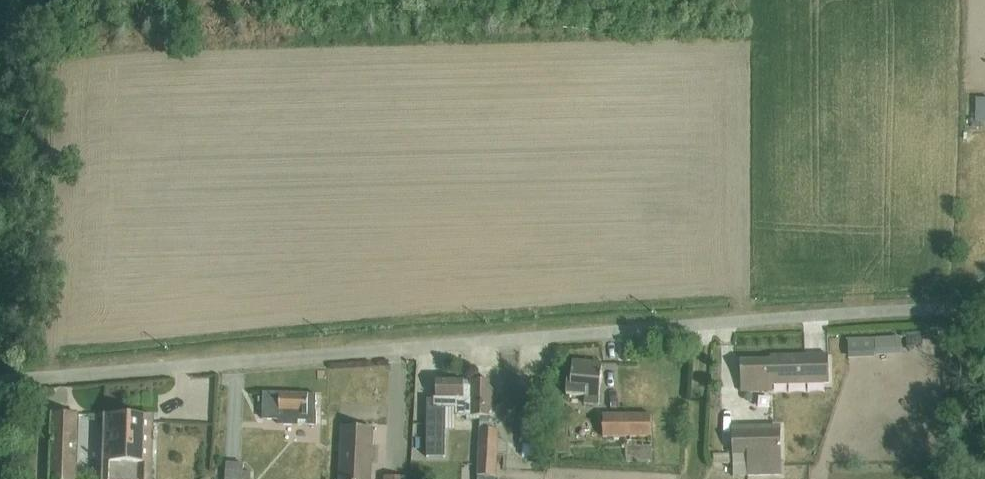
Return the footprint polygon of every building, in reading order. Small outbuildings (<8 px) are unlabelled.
[(976,122),(984,122),(984,99),(977,99),(976,122)] [(900,338),(876,340),(876,354),(901,352),(900,338)] [(873,340),(849,341),(849,356),(874,355),(873,340)] [(771,360),(741,361),(741,394),(774,393),(773,386),(829,385),(829,355),(771,356),(771,360)] [(568,381),(567,396),(586,398),(585,405),(599,406),(602,366),(573,364),(572,381),(568,381)] [(433,399),(426,399),(426,457),(445,457),(445,430),(455,430),(455,416),(466,416),(466,420),(489,420),(489,418),(490,418),(490,414),(503,401),(490,388),(490,381),(472,381),(472,387),(464,387),(464,381),(437,381),(437,397),(433,397),(433,399)] [(316,395),(264,394),(264,420),(278,421),(278,426),(316,427),(317,412),(316,412),(316,395)] [(519,422),(518,445),(539,446),(540,423),(537,423),(538,409),(524,408),(524,422),(519,422)] [(51,478),(76,478),(79,415),(53,414),(51,478)] [(651,414),(603,416),(605,450),(627,450),(627,464),(653,465),(651,414)] [(103,478),(152,478),(154,418),(105,416),(103,478)] [(478,478),(496,478),(498,453),(506,453),(506,443),(503,443),(503,440),(498,440),(499,429),(496,429),(496,423),(488,423),(488,421),(480,420),(478,478)] [(781,426),(732,428),(733,456),(748,455),(748,476),(782,476),(781,426)] [(341,478),(372,478),(372,462),(376,462),(377,447),(372,447),(373,429),(343,427),(341,478)] [(555,440),(555,454),(568,454),(569,441),(555,440)] [(252,473),(244,472),(244,464),(226,463),(225,478),(252,478),(252,473)]
